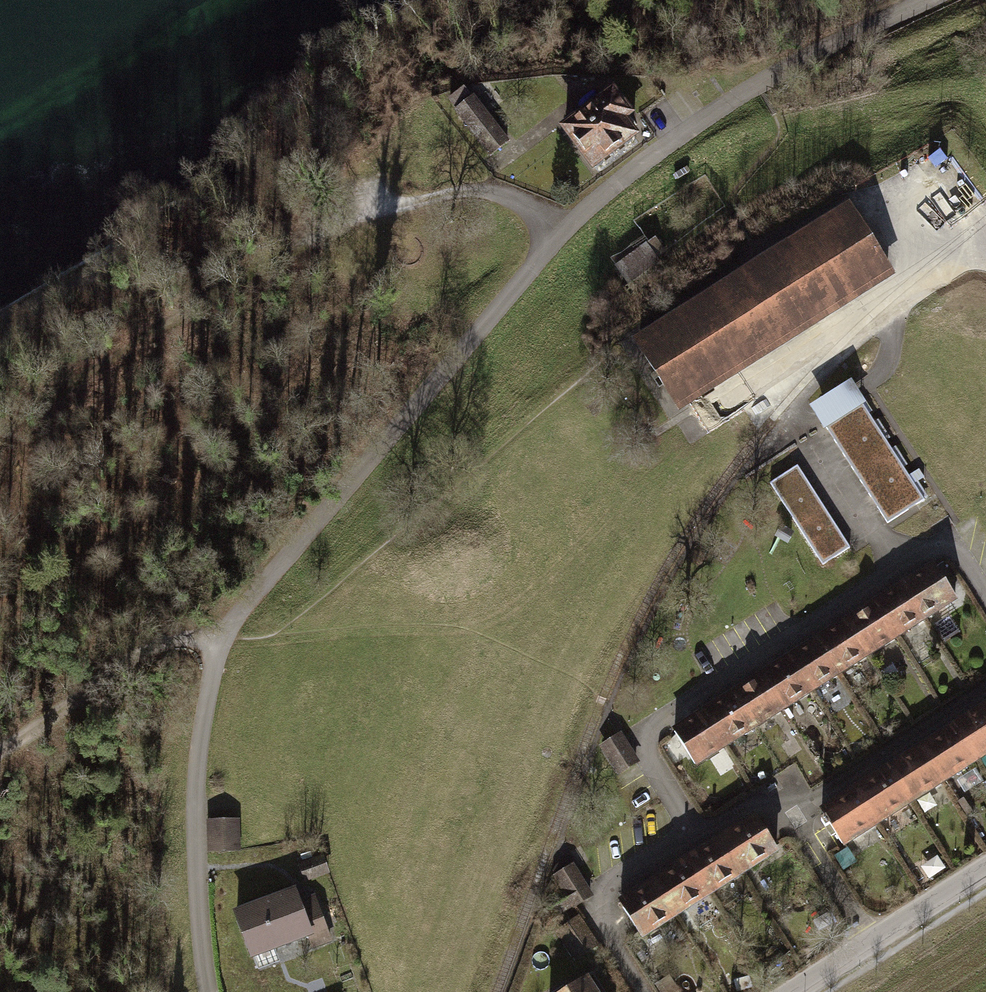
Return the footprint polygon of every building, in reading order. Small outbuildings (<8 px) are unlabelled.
[(454,108),(453,109),(489,156),(509,141),(473,94),(471,95),(463,85),(446,98),(454,108)] [(565,129),(593,166),(634,135),(622,120),(629,114),(613,93),(565,129)] [(853,212),(639,347),(675,402),(888,268),(853,212)] [(664,252),(654,238),(616,266),(627,282),(657,260),(656,258),(664,252)] [(851,380),(809,406),(823,428),(826,427),(862,403),(865,402),(851,380)] [(924,500),(862,403),(826,427),(887,523),(924,500)] [(850,548),(798,465),(770,483),(823,565),(850,548)] [(935,566),(904,585),(925,618),(956,598),(935,566)] [(904,585),(876,603),(896,636),(925,618),(904,585)] [(876,603),(847,622),(868,654),(896,636),(876,603)] [(847,622),(819,639),(839,672),(868,654),(847,622)] [(819,639),(790,658),(810,690),(839,672),(819,639)] [(790,658),(761,676),(782,708),(810,690),(790,658)] [(761,676),(733,694),(754,726),(782,708),(761,676)] [(733,694),(705,712),(725,744),(754,726),(733,694)] [(956,726),(976,758),(985,752),(985,707),(956,726)] [(705,712),(674,732),(694,764),(725,744),(705,712)] [(956,726),(923,748),(943,779),(976,758),(956,726)] [(601,748),(617,773),(637,761),(621,735),(601,748)] [(923,748),(890,769),(910,800),(943,779),(923,748)] [(890,769),(856,790),(876,821),(910,800),(890,769)] [(856,790),(821,812),(842,844),(876,821),(856,790)] [(757,817),(722,839),(742,871),(777,849),(757,817)] [(240,818),(207,819),(208,852),(242,851),(240,818)] [(722,839),(688,860),(709,892),(742,871),(722,839)] [(323,853),(298,862),(305,883),(330,874),(323,853)] [(688,860),(655,881),(676,913),(709,892),(688,860)] [(553,920),(593,896),(573,862),(551,875),(559,890),(542,901),(553,920)] [(655,881),(620,904),(640,936),(676,913),(655,881)] [(294,891),(236,913),(252,955),(308,934),(313,946),(330,939),(318,908),(303,914),(294,891)] [(575,961),(599,945),(579,914),(554,930),(575,961)] [(563,991),(605,991),(593,973),(563,991)]
